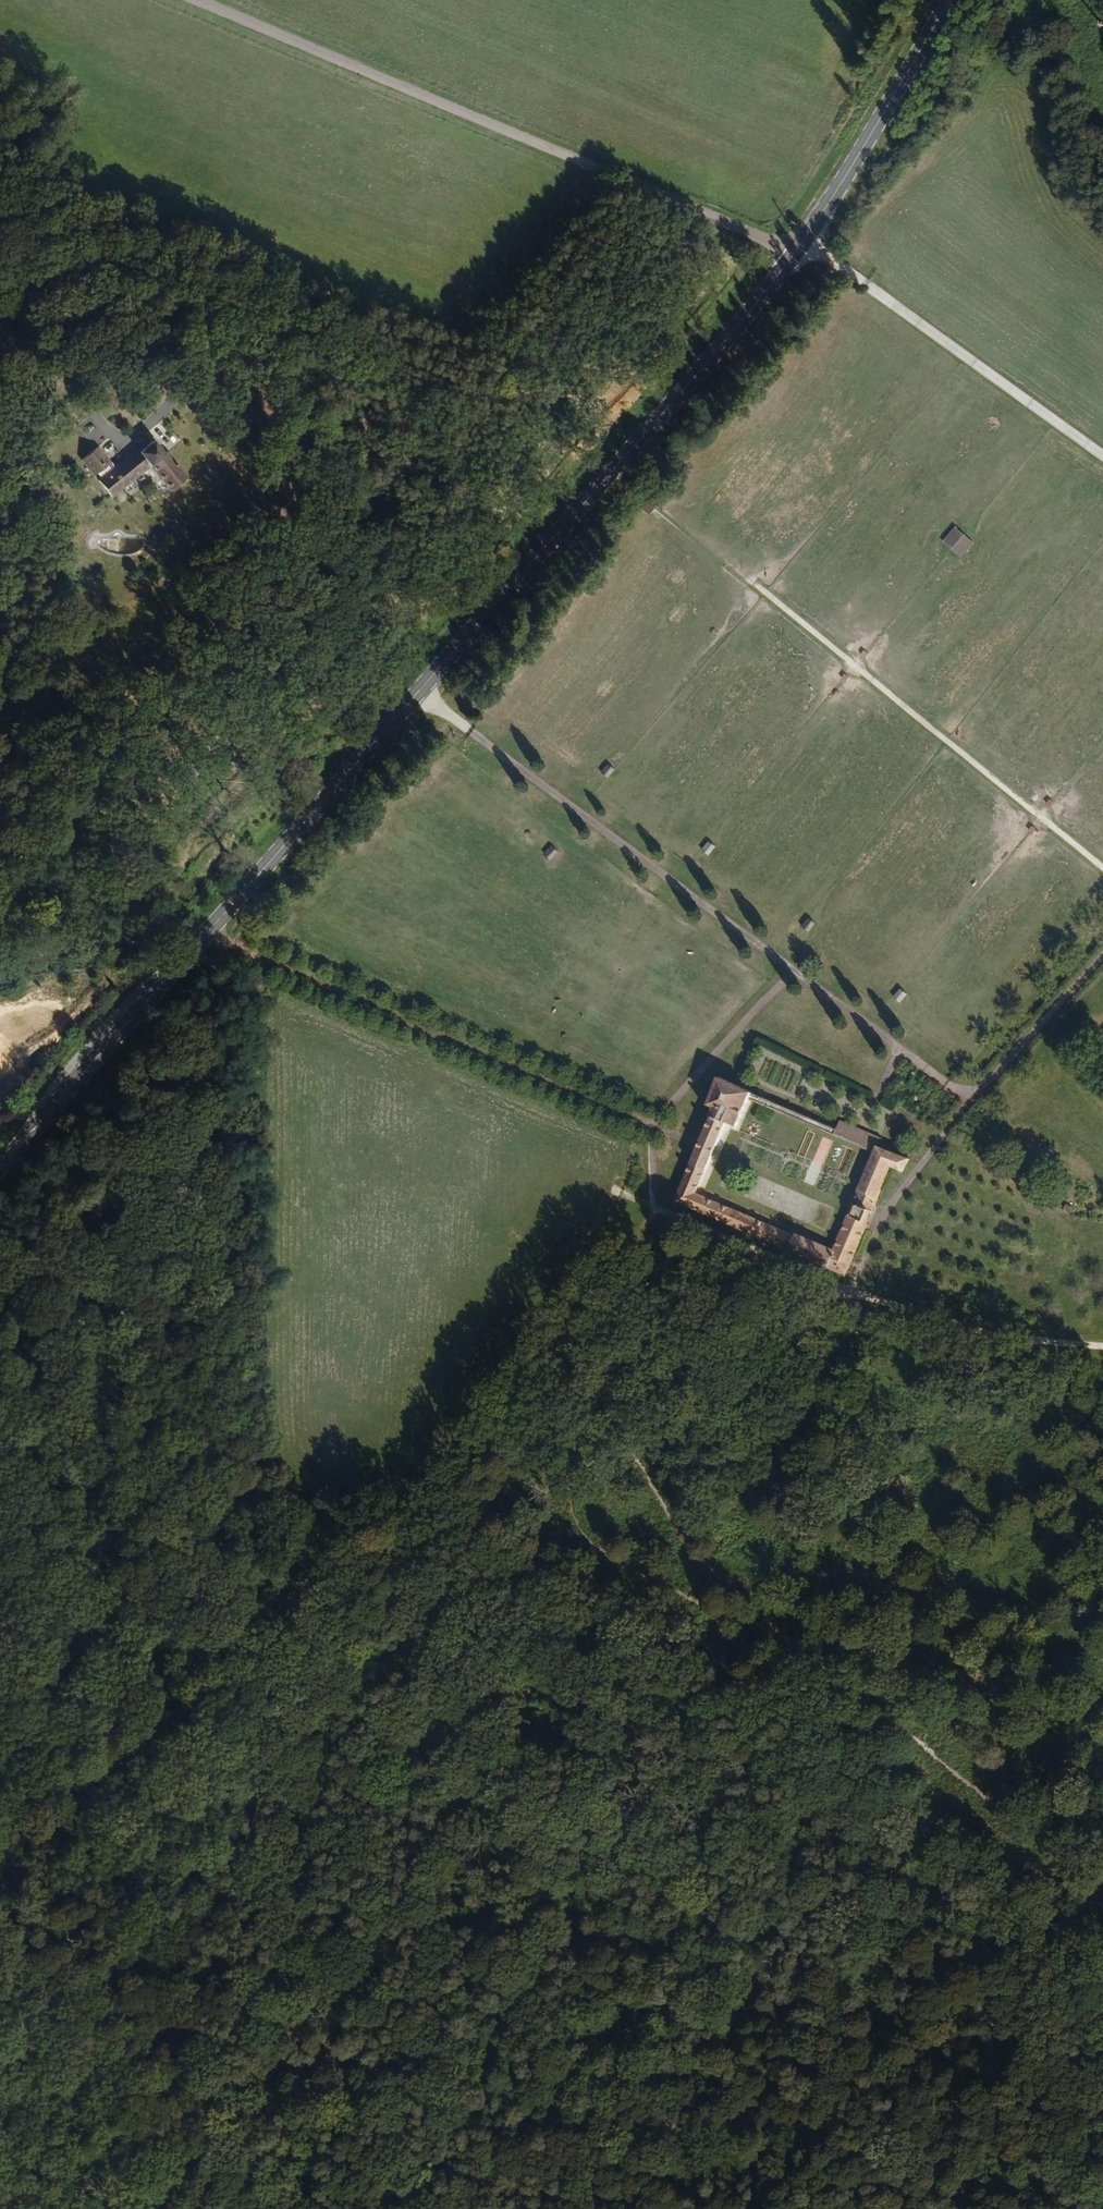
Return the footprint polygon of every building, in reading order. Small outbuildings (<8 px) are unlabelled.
[(108,464),(97,449),(80,462),(93,477),(97,473),(102,479),(95,484),(109,501),(151,468),(172,494),(189,480),(166,453),(163,456),(154,444),(141,455),(137,450),(109,473),(104,467),(108,464)] [(941,543),(961,558),(973,542),(953,527),(941,543)] [(606,764),(600,774),(608,779),(614,769),(606,764)] [(708,856),(715,847),(707,842),(701,851),(708,856)] [(549,846),(543,855),(551,861),(557,852),(549,846)] [(808,933),(814,924),(806,919),(801,928),(808,933)] [(899,1004),(907,995),(900,988),(892,997),(899,1004)] [(63,1076),(75,1061),(69,1056),(57,1072),(63,1076)] [(709,1110),(671,1198),(846,1273),(889,1173),(901,1178),(908,1162),(875,1148),(873,1153),(871,1152),(830,1245),(696,1187),(724,1122),(734,1127),(750,1092),(716,1077),(703,1108),(709,1110)] [(879,1138),(843,1122),(843,1123),(879,1139),(879,1138)] [(879,1139),(843,1123),(837,1137),(871,1152),(873,1153),(875,1148),(879,1139)] [(823,1137),(821,1145),(829,1148),(832,1141),(823,1137)] [(810,1171),(806,1183),(814,1185),(817,1173),(810,1171)] [(1075,1210),(1067,1206),(1062,1214),(1070,1219),(1075,1210)]
